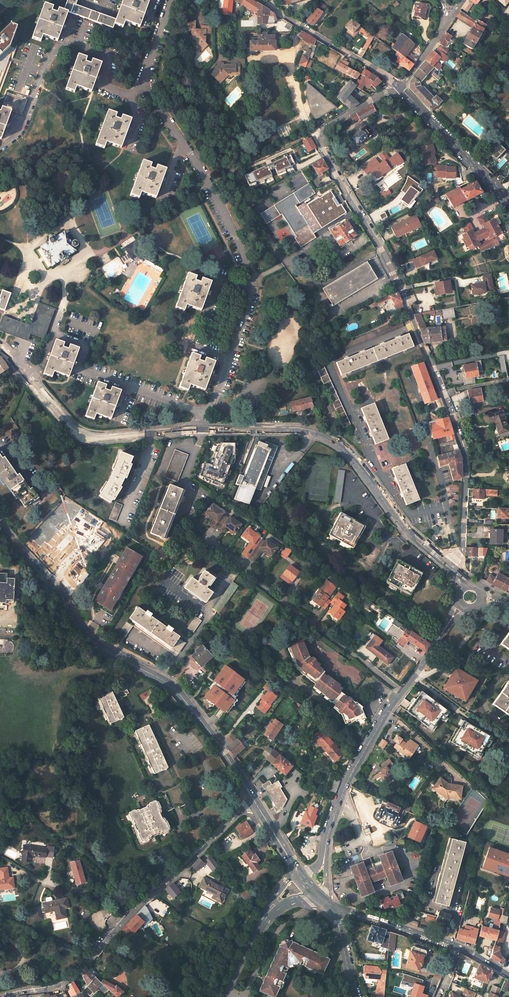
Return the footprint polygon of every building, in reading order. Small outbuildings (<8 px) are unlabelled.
[(113,28),(114,24),(123,27),(126,21),(140,26),(143,18),(142,18),(149,0),(124,0),(117,20),(76,5),(77,0),(68,0),(64,10),(59,8),(57,12),(52,10),(54,6),(45,4),(33,38),(41,41),(43,35),(58,40),(61,32),(60,32),(67,12),(73,14),(73,13),(113,28)] [(224,15),(231,16),(232,16),(233,3),(233,1),(234,0),(225,0),(224,15)] [(259,25),(275,24),(275,22),(276,20),(275,15),(251,0),(244,0),(242,5),(258,15),(259,25)] [(480,0),(468,0),(462,9),(467,12),(474,3),(476,5),(480,0)] [(424,19),(426,6),(415,5),(414,18),(424,19)] [(323,12),(317,8),(307,21),(314,26),(324,13),(323,12)] [(471,29),(462,45),(472,50),(487,25),(475,19),(474,21),(460,12),(456,17),(460,20),(459,20),(471,29)] [(196,29),(196,20),(187,20),(186,32),(192,32),(194,34),(194,39),(197,39),(197,44),(202,50),(208,45),(206,42),(205,42),(206,39),(206,38),(205,37),(204,36),(203,36),(203,34),(204,34),(211,30),(211,26),(205,26),(203,26),(203,27),(202,31),(198,31),(198,29),(196,29)] [(346,28),(353,33),(359,26),(352,20),(346,28)] [(10,47),(17,27),(11,24),(0,34),(0,56),(10,47)] [(302,32),(299,37),(303,40),(302,41),(308,44),(309,43),(314,46),(317,40),(302,32)] [(250,38),(251,51),(252,51),(257,51),(276,50),(276,41),(275,41),(275,35),(267,35),(267,33),(258,33),(259,37),(250,38)] [(444,47),(451,37),(445,33),(438,44),(444,47)] [(410,53),(415,45),(403,36),(392,49),(414,64),(418,58),(410,53)] [(306,56),(303,55),(299,65),(305,68),(312,53),(308,52),(306,56)] [(441,66),(436,63),(436,62),(434,60),(437,56),(432,52),(425,60),(437,71),(441,66)] [(398,62),(400,63),(410,70),(414,64),(397,53),(395,56),(399,59),(398,62)] [(79,55),(67,89),(75,92),(77,85),(92,91),(95,83),(94,83),(101,63),(92,59),(91,63),(86,62),(87,57),(79,55)] [(227,66),(225,65),(224,63),(223,63),(222,62),(216,67),(217,69),(213,73),(219,80),(223,76),(225,79),(232,72),(235,75),(238,72),(241,72),(241,65),(244,65),(245,65),(245,58),(232,57),(232,65),(227,65),(227,66)] [(347,68),(349,64),(346,62),(347,61),(344,60),(341,64),(347,68)] [(436,97),(432,100),(420,86),(420,81),(429,70),(430,72),(429,73),(438,80),(443,75),(437,71),(425,60),(412,77),(413,78),(410,83),(410,89),(432,112),(437,106),(438,106),(441,102),(436,97)] [(341,64),(340,63),(336,69),(356,81),(360,76),(347,68),(341,64)] [(381,83),(378,79),(365,71),(362,77),(373,84),(374,82),(378,86),(381,83)] [(361,90),(365,84),(370,87),(372,86),(375,88),(378,86),(374,82),(373,84),(362,77),(356,87),(361,90)] [(359,104),(349,96),(356,87),(350,82),(337,98),(350,110),(359,104)] [(308,84),(307,84),(306,95),(308,105),(318,103),(322,106),(320,107),(311,113),(316,120),(337,108),(308,84)] [(11,110),(22,114),(27,99),(8,92),(1,111),(0,111),(0,138),(2,138),(5,130),(4,130),(11,110)] [(318,103),(308,105),(311,113),(320,107),(322,106),(318,103)] [(351,117),(353,120),(354,122),(359,119),(360,119),(375,111),(377,110),(377,108),(375,104),(357,114),(351,117)] [(124,139),(131,119),(122,116),(120,120),(115,118),(117,114),(109,111),(96,145),(104,148),(107,141),(122,147),(124,139)] [(340,124),(341,126),(353,120),(351,117),(340,124)] [(496,121),(494,124),(500,129),(502,126),(496,121)] [(362,122),(349,133),(352,137),(352,138),(358,145),(366,138),(367,139),(368,138),(368,139),(369,139),(370,139),(371,138),(372,137),(372,136),(372,135),(366,126),(365,126),(362,122)] [(289,125),(277,130),(281,140),(293,135),(289,125)] [(311,138),(304,141),(309,151),(316,148),(311,138)] [(432,144),(423,146),(425,155),(422,156),(425,165),(431,164),(435,163),(433,154),(434,154),(432,144)] [(293,155),(255,172),(261,184),(277,176),(275,172),(278,171),(280,174),(298,165),(293,155)] [(319,155),(306,162),(307,163),(308,166),(312,164),(322,159),(319,155)] [(312,164),(318,175),(328,170),(322,159),(312,164)] [(375,168),(380,166),(376,159),(371,162),(375,168)] [(143,160),(131,195),(139,198),(141,192),(156,197),(159,189),(158,189),(165,169),(157,165),(155,170),(150,168),(152,164),(143,160)] [(446,165),(436,165),(436,168),(436,174),(445,175),(445,177),(454,178),(454,166),(446,167),(446,165)] [(461,188),(447,195),(454,208),(483,194),(478,183),(463,190),(461,188)] [(309,184),(262,214),(268,223),(283,214),(298,237),(296,238),(301,247),(316,238),(313,233),(296,206),(305,201),(315,194),(309,184)] [(414,187),(403,200),(411,207),(422,193),(414,187)] [(308,205),(305,201),(296,206),(313,233),(347,212),(341,204),(340,205),(331,191),(320,198),(319,197),(308,205)] [(415,215),(391,227),(396,237),(420,225),(415,215)] [(471,222),(464,226),(467,233),(465,234),(466,238),(463,239),(467,247),(470,246),(471,249),(479,246),(482,252),(496,247),(492,240),(500,236),(498,233),(501,231),(497,223),(494,225),(493,221),(490,223),(487,215),(479,218),(483,226),(484,226),(486,229),(487,229),(490,236),(489,236),(490,240),(480,245),(478,241),(478,242),(474,235),(475,234),(474,231),(475,230),(471,222)] [(346,221),(342,224),(330,231),(339,245),(345,242),(346,243),(351,239),(350,238),(356,235),(346,221)] [(475,234),(474,235),(478,242),(478,241),(489,236),(490,236),(487,229),(486,229),(475,234)] [(61,261),(68,257),(68,256),(77,251),(74,247),(76,247),(77,246),(78,245),(78,243),(78,242),(76,241),(75,240),(74,241),(72,242),(72,243),(64,231),(55,237),(55,236),(53,236),(50,238),(49,240),(50,241),(40,247),(45,254),(44,254),(47,260),(48,259),(52,266),(61,260),(61,261)] [(143,251),(136,240),(131,243),(138,255),(143,252),(145,256),(147,255),(145,250),(143,251)] [(138,255),(131,243),(125,247),(132,258),(138,255)] [(433,252),(413,261),(417,269),(437,259),(433,252)] [(378,279),(367,260),(323,287),(332,303),(331,303),(333,305),(334,306),(378,279)] [(203,301),(210,281),(202,278),(200,282),(195,280),(197,276),(189,273),(176,308),(184,311),(187,304),(201,309),(204,302),(203,301)] [(471,286),(473,296),(486,294),(486,292),(493,290),(491,276),(483,277),(484,284),(471,286)] [(449,283),(436,285),(437,290),(434,291),(435,297),(439,296),(438,295),(450,293),(449,283)] [(4,310),(10,293),(2,290),(0,297),(0,309),(4,310)] [(392,299),(395,305),(402,302),(397,291),(390,295),(392,299)] [(379,304),(384,302),(392,299),(390,295),(378,301),(379,304)] [(39,308),(31,329),(44,333),(51,312),(53,313),(55,309),(38,303),(37,307),(39,308)] [(6,316),(5,318),(26,325),(22,336),(0,328),(0,331),(28,341),(31,334),(44,338),(53,313),(51,312),(44,333),(31,329),(39,308),(37,307),(30,325),(6,316)] [(446,342),(445,328),(426,331),(422,318),(430,317),(429,313),(414,316),(422,335),(421,336),(425,344),(446,342)] [(5,318),(6,316),(3,315),(0,324),(0,328),(22,336),(26,325),(5,318)] [(338,345),(342,351),(404,325),(401,319),(365,334),(342,343),(341,343),(338,345)] [(336,363),(341,377),(414,348),(409,335),(400,338),(400,337),(396,338),(397,340),(384,344),(383,343),(380,345),(380,346),(364,352),(364,351),(360,352),(361,354),(348,358),(347,357),(344,359),(345,360),(336,363)] [(55,371),(69,376),(72,368),(71,368),(79,348),(70,344),(68,348),(63,347),(65,342),(57,340),(44,374),(52,377),(55,371)] [(502,373),(506,372),(506,375),(508,375),(508,349),(498,351),(502,373)] [(190,384),(205,389),(208,382),(207,381),(214,361),(205,358),(204,362),(199,360),(200,356),(192,353),(180,387),(188,390),(190,384)] [(0,374),(9,368),(5,361),(0,356),(0,373),(0,374)] [(342,423),(344,428),(350,425),(336,393),(322,361),(316,367),(331,400),(335,407),(342,423)] [(424,362),(412,367),(423,397),(426,403),(438,399),(424,362)] [(475,364),(464,367),(464,369),(466,379),(474,378),(478,377),(477,373),(476,364),(475,364)] [(309,375),(312,378),(318,371),(316,367),(309,375)] [(113,410),(121,390),(112,387),(110,391),(105,389),(107,385),(99,382),(86,417),(94,419),(97,413),(111,418),(114,410),(113,410)] [(480,389),(468,391),(470,404),(482,402),(480,389)] [(439,390),(437,391),(442,406),(445,405),(439,390)] [(311,397),(291,403),(294,412),(298,411),(299,411),(304,410),(304,409),(314,406),(311,397)] [(326,403),(329,410),(335,407),(331,400),(326,403)] [(375,404),(361,409),(371,433),(369,434),(371,437),(372,436),(376,445),(389,440),(375,404)] [(508,431),(508,430),(502,411),(493,414),(492,414),(490,414),(488,415),(487,416),(487,417),(487,419),(487,420),(488,421),(489,422),(490,422),(492,422),(493,422),(494,421),(499,434),(508,431)] [(446,418),(437,420),(437,422),(432,423),(433,426),(431,426),(434,438),(450,435),(451,440),(456,439),(449,417),(446,418)] [(260,491),(277,447),(266,442),(265,445),(258,443),(257,446),(255,446),(243,476),(239,474),(235,484),(239,485),(234,499),(248,505),(255,489),(260,491)] [(205,462),(200,476),(222,485),(233,458),(234,458),(234,443),(221,443),(212,465),(205,462)] [(457,443),(453,444),(455,451),(438,456),(440,465),(449,463),(454,480),(462,478),(461,458),(457,443)] [(188,455),(175,449),(164,477),(177,482),(188,455)] [(133,457),(121,453),(112,477),(99,496),(110,503),(112,500),(114,501),(122,488),(120,487),(123,483),(125,478),(127,479),(132,465),(130,464),(133,457)] [(0,454),(0,477),(5,484),(7,482),(18,498),(20,497),(27,507),(40,498),(33,488),(30,489),(20,474),(18,475),(5,457),(3,458),(0,454)] [(419,499),(406,464),(393,468),(396,476),(395,477),(396,481),(397,480),(402,493),(401,493),(402,497),(403,496),(406,504),(419,499)] [(338,470),(334,503),(341,503),(345,471),(338,470)] [(182,490),(169,485),(150,533),(163,538),(182,490)] [(474,489),(473,498),(484,498),(484,495),(493,496),(493,489),(474,489)] [(123,506),(116,503),(110,519),(117,522),(123,506)] [(223,515),(212,506),(206,515),(213,520),(214,521),(210,527),(216,531),(217,530),(223,534),(227,528),(229,529),(236,534),(242,526),(231,517),(229,520),(226,517),(225,519),(222,516),(223,515)] [(65,507),(32,542),(49,558),(70,536),(99,554),(113,537),(65,507)] [(498,518),(508,518),(508,515),(508,509),(498,508),(498,518)] [(365,526),(341,513),(329,534),(354,548),(365,526)] [(264,542),(261,540),(260,541),(257,538),(259,536),(247,528),(241,537),(249,543),(245,549),(252,553),(252,552),(259,556),(263,550),(264,551),(271,556),(277,547),(266,539),(264,542)] [(502,530),(491,530),(490,543),(502,544),(502,530)] [(54,562),(63,568),(75,551),(66,545),(54,562)] [(292,549),(287,545),(281,555),(286,558),(292,549)] [(466,556),(479,557),(479,548),(466,547),(466,556)] [(140,556),(127,548),(121,558),(122,558),(119,565),(118,564),(105,585),(107,585),(103,592),(102,591),(96,601),(109,609),(113,603),(114,603),(116,600),(117,601),(119,597),(120,597),(124,592),(121,590),(130,575),(132,576),(135,573),(133,572),(137,566),(136,566),(138,563),(137,562),(140,556)] [(248,558),(252,553),(245,549),(242,554),(248,558)] [(255,562),(259,556),(252,552),(252,553),(248,558),(255,562)] [(423,572),(400,559),(397,565),(398,566),(394,571),(393,571),(387,580),(411,594),(417,584),(415,583),(418,577),(420,578),(423,572)] [(300,571),(290,564),(283,574),(293,580),(300,571)] [(215,578),(205,571),(199,579),(200,579),(198,582),(192,578),(185,588),(207,603),(214,592),(207,588),(208,586),(209,586),(215,578)] [(505,591),(507,589),(508,590),(508,579),(499,573),(495,580),(490,577),(488,581),(505,591)] [(293,580),(283,574),(281,577),(291,584),(293,580)] [(72,591),(79,581),(72,575),(64,584),(72,591)] [(7,604),(7,603),(14,603),(15,579),(7,578),(7,583),(0,582),(0,603),(7,604)] [(313,602),(321,608),(322,606),(327,609),(332,602),(327,599),(336,588),(327,581),(319,591),(322,593),(320,597),(318,596),(313,602)] [(240,586),(234,582),(215,608),(221,613),(240,586)] [(334,615),(340,619),(347,611),(344,609),(348,604),(343,600),(345,597),(339,593),(332,602),(336,605),(333,610),(336,612),(334,615)] [(180,637),(138,607),(130,618),(131,619),(120,633),(122,634),(119,639),(123,641),(134,627),(170,652),(172,648),(180,653),(187,643),(179,638),(180,637)] [(192,616),(185,627),(192,632),(200,621),(192,616)] [(387,631),(393,636),(399,629),(392,624),(387,631)] [(393,636),(393,637),(403,644),(408,639),(426,652),(430,644),(402,624),(399,629),(393,636)] [(383,649),(372,640),(367,647),(377,656),(383,649)] [(332,680),(324,674),(326,671),(319,666),(320,665),(316,662),(317,660),(313,657),(312,659),(307,655),(309,653),(304,642),(291,647),(295,658),(293,661),(296,663),(295,665),(303,670),(307,673),(311,676),(310,678),(317,683),(315,686),(323,692),(327,695),(332,698),(331,699),(334,701),(333,703),(335,705),(334,706),(339,709),(343,713),(341,715),(343,720),(346,719),(348,723),(361,717),(362,718),(366,717),(363,709),(364,707),(357,702),(356,704),(352,701),(353,700),(349,697),(349,698),(345,695),(345,694),(342,691),(343,689),(340,686),(336,683),(337,682),(333,679),(332,680)] [(213,658),(203,646),(196,652),(197,653),(194,656),(203,667),(213,658)] [(388,664),(394,657),(383,649),(377,656),(388,664)] [(211,690),(206,698),(207,698),(215,705),(225,712),(226,711),(236,698),(236,697),(235,696),(233,695),(244,681),(244,680),(226,666),(219,674),(222,676),(211,690)] [(455,668),(443,688),(465,701),(477,680),(455,668)] [(222,676),(219,674),(209,688),(211,690),(222,676)] [(244,681),(233,695),(235,696),(246,682),(244,681)] [(508,682),(493,704),(508,716),(508,682)] [(263,700),(259,705),(263,709),(264,708),(267,711),(272,706),(270,704),(277,696),(275,695),(272,692),(270,690),(272,686),(267,683),(263,688),(268,691),(265,695),(263,695),(261,697),(260,698),(263,700)] [(116,700),(112,691),(98,697),(103,707),(102,708),(105,714),(106,714),(110,723),(124,717),(120,708),(120,707),(117,701),(116,700)] [(422,691),(407,711),(415,717),(416,715),(422,719),(420,721),(431,730),(440,718),(443,721),(446,716),(446,715),(449,711),(422,691)] [(215,705),(207,698),(205,701),(213,707),(215,705)] [(236,698),(226,711),(228,713),(238,699),(236,698)] [(257,707),(265,714),(267,711),(264,708),(263,709),(259,705),(257,707)] [(275,719),(265,735),(273,740),(283,725),(275,719)] [(464,720),(451,742),(460,747),(461,745),(467,748),(466,750),(478,757),(485,745),(488,747),(491,742),(490,741),(493,737),(464,720)] [(162,754),(155,738),(155,737),(153,731),(152,731),(149,724),(135,731),(138,737),(138,738),(141,744),(149,760),(148,761),(151,767),(152,767),(154,774),(168,767),(166,761),(166,760),(163,754),(162,754)] [(233,744),(228,748),(235,756),(246,746),(239,739),(238,739),(232,733),(228,739),(233,744)] [(324,736),(318,741),(335,761),(344,754),(327,734),(324,736)] [(393,747),(409,758),(417,746),(417,745),(409,740),(406,744),(400,740),(401,739),(396,736),(393,741),(396,743),(393,747)] [(388,743),(382,739),(378,745),(384,749),(388,743)] [(268,747),(263,754),(268,758),(273,750),(268,747)] [(267,759),(285,774),(293,765),(274,749),(273,750),(268,758),(267,759)] [(395,766),(389,759),(382,765),(385,768),(383,769),(384,770),(375,777),(381,784),(385,782),(386,783),(394,777),(390,770),(395,766)] [(255,778),(263,765),(262,765),(261,763),(254,770),(252,776),(255,778)] [(438,791),(449,799),(450,797),(461,798),(463,785),(452,783),(451,784),(441,777),(436,784),(440,787),(439,788),(438,791)] [(335,794),(340,780),(338,779),(334,778),(329,791),(335,794)] [(275,806),(278,811),(283,808),(287,798),(280,787),(282,786),(278,780),(273,784),(270,780),(264,783),(262,785),(265,789),(266,789),(275,805),(275,806)] [(162,819),(159,812),(160,811),(159,809),(159,807),(157,801),(155,800),(150,802),(150,804),(147,805),(147,806),(140,810),(138,809),(136,810),(134,810),(129,812),(129,814),(132,820),(133,820),(134,823),(135,823),(138,830),(138,831),(139,833),(138,835),(141,841),(143,841),(148,839),(148,838),(151,837),(151,836),(158,832),(159,833),(162,832),(163,832),(168,830),(169,828),(166,822),(165,822),(164,819),(162,819)] [(376,817),(398,827),(406,810),(384,800),(376,817)] [(312,821),(314,822),(316,817),(305,812),(301,823),(309,827),(312,821)] [(411,813),(408,820),(416,824),(419,816),(411,813)] [(236,827),(243,838),(252,832),(246,822),(236,827)] [(448,904),(465,841),(451,837),(434,901),(441,903),(441,906),(449,908),(450,905),(448,904)] [(24,844),(22,861),(31,862),(32,855),(46,857),(53,858),(55,846),(47,845),(47,848),(24,844)] [(489,847),(482,867),(508,876),(508,854),(489,847)] [(202,854),(206,858),(210,854),(206,849),(202,854)] [(259,860),(251,849),(242,856),(253,872),(259,868),(255,862),(259,860)] [(388,877),(391,885),(398,883),(397,881),(402,879),(401,875),(399,876),(397,872),(399,871),(397,867),(396,868),(396,866),(396,865),(395,864),(396,864),(394,859),(393,860),(389,851),(383,854),(384,855),(381,856),(383,860),(363,868),(361,864),(359,864),(358,863),(352,866),(355,874),(353,875),(355,879),(356,879),(356,880),(357,881),(357,882),(358,882),(356,883),(358,887),(360,886),(361,890),(359,891),(361,895),(364,894),(365,895),(373,892),(370,884),(369,884),(368,882),(371,881),(371,882),(385,876),(385,875),(388,874),(389,877),(388,877)] [(204,860),(212,871),(218,867),(210,855),(204,860)] [(197,858),(189,866),(196,872),(203,863),(197,858)] [(86,882),(80,860),(70,863),(77,885),(86,882)] [(14,887),(13,878),(9,878),(8,868),(0,869),(0,889),(14,887)] [(212,896),(221,901),(227,888),(203,876),(198,885),(214,893),(212,896)] [(171,899),(179,892),(171,882),(163,889),(171,899)] [(248,889),(241,896),(243,898),(245,899),(250,891),(248,889)] [(252,892),(246,900),(248,901),(254,895),(252,892)] [(395,896),(387,898),(387,896),(378,899),(382,910),(398,905),(395,896)] [(67,898),(44,903),(46,912),(55,910),(57,919),(67,917),(65,908),(69,907),(67,898)] [(89,915),(92,911),(84,906),(81,910),(89,915)] [(144,921),(148,925),(158,915),(144,907),(127,925),(134,932),(144,921)] [(493,929),(482,926),(479,936),(495,940),(498,929),(500,922),(504,910),(504,909),(501,908),(500,911),(491,908),(488,917),(495,919),(493,929)] [(86,919),(89,915),(81,910),(79,914),(86,919)] [(35,921),(44,919),(43,911),(33,913),(35,921)] [(428,914),(426,919),(435,921),(436,920),(447,924),(450,915),(439,911),(437,917),(428,914)] [(84,923),(86,919),(79,914),(76,918),(84,923)] [(120,932),(128,938),(134,932),(127,925),(120,932)] [(373,941),(381,944),(386,931),(371,926),(369,933),(366,940),(373,942),(373,941)] [(459,929),(457,939),(474,944),(478,930),(474,929),(466,927),(465,931),(459,929)] [(497,952),(504,931),(498,929),(495,940),(490,958),(504,967),(507,962),(505,961),(506,960),(502,958),(500,957),(499,955),(498,954),(498,953),(497,952)] [(279,947),(260,990),(274,996),(287,968),(286,965),(297,960),(298,963),(322,973),(328,959),(290,942),(290,941),(278,945),(279,947)] [(412,947),(406,967),(418,971),(420,965),(421,966),(423,961),(421,961),(423,956),(425,957),(427,952),(425,950),(421,948),(423,943),(418,941),(416,947),(414,946),(412,947)] [(473,978),(486,984),(492,971),(479,964),(473,978)] [(365,976),(377,978),(377,985),(376,985),(374,996),(383,996),(386,969),(380,968),(380,966),(364,965),(364,971),(365,976)] [(88,984),(96,977),(90,972),(86,967),(81,973),(88,984)] [(426,995),(420,993),(424,980),(402,974),(401,981),(411,984),(407,996),(425,996),(426,995)] [(88,985),(94,991),(101,982),(102,982),(96,977),(88,984),(88,985)] [(115,996),(123,991),(116,985),(115,986),(104,979),(102,982),(101,982),(106,986),(115,996)] [(500,990),(501,990),(505,992),(508,983),(508,981),(505,979),(500,990)] [(83,991),(81,991),(73,981),(68,984),(71,989),(69,991),(72,996),(73,996),(84,996),(83,991)] [(501,990),(500,990),(492,986),(487,996),(498,996),(501,990)]
